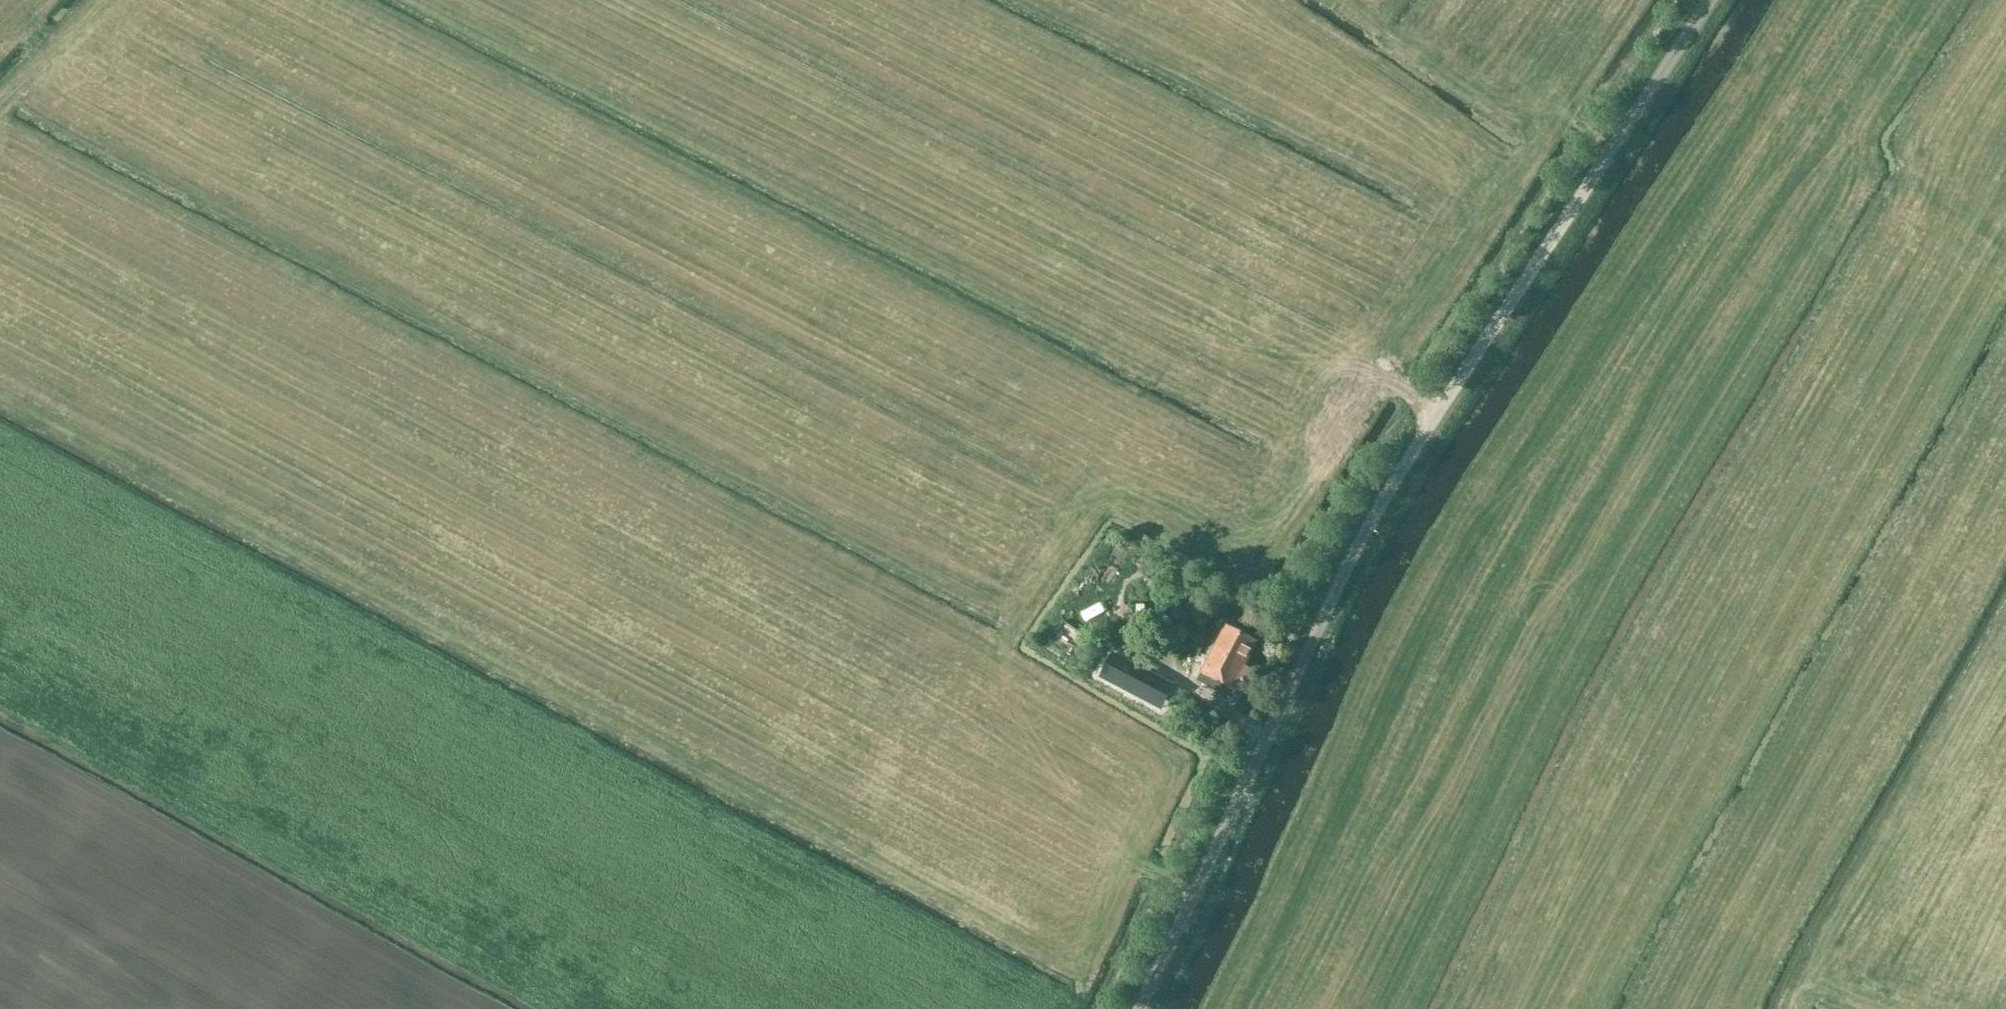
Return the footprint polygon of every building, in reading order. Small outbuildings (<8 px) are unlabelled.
[(1253,671),(1245,667),(1259,642),(1228,625),(1202,673),(1198,681),(1223,695),(1228,687),(1241,694),(1253,671)] [(1155,672),(1113,649),(1102,669),(1145,692),(1155,672)]
